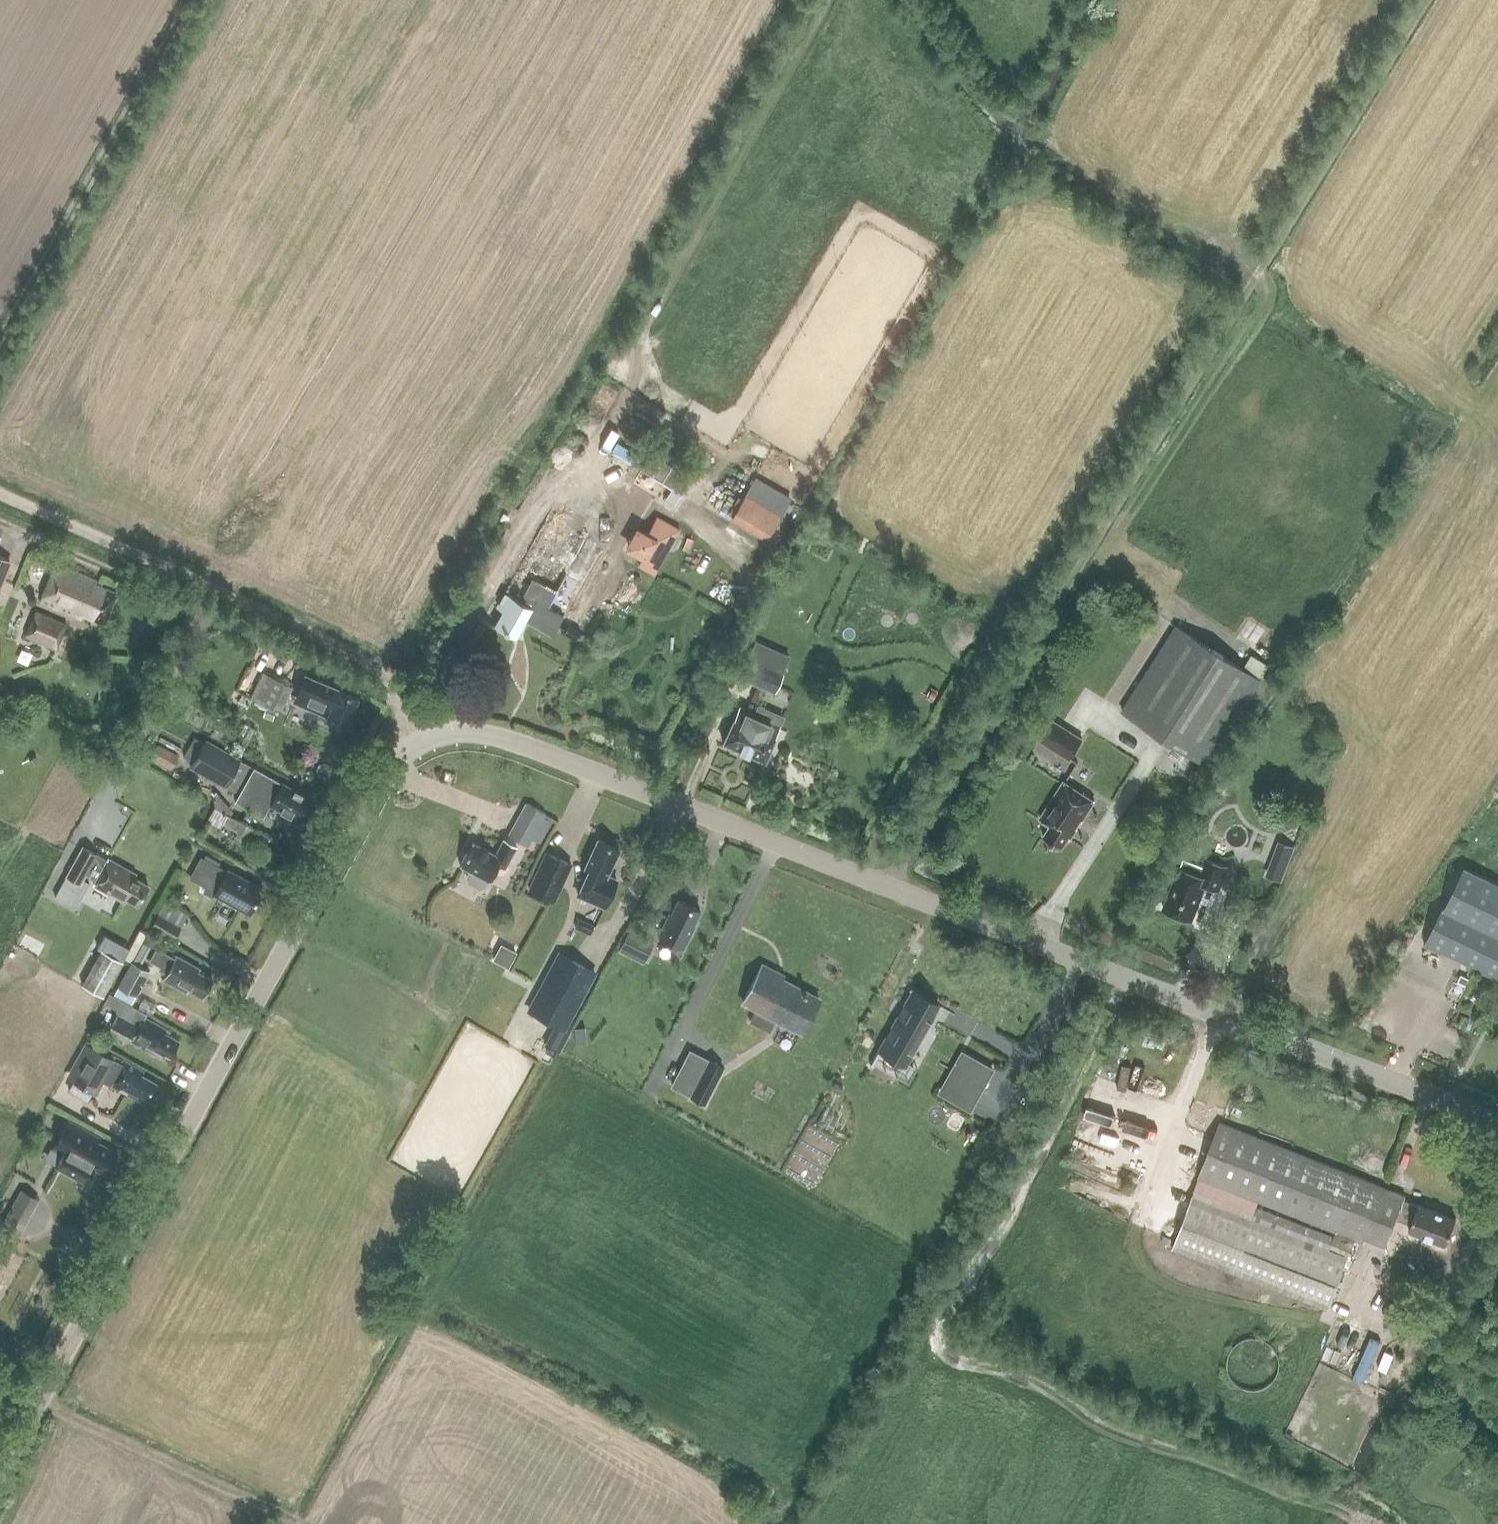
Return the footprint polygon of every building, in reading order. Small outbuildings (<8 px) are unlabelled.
[(695,471),(656,446),(641,470),(681,494),(695,471)] [(761,475),(735,519),(773,541),(799,498),(761,475)] [(553,635),(600,550),(603,544),(549,513),(497,606),(504,610),(496,624),(515,635),(524,619),(553,635)] [(639,565),(653,573),(667,548),(653,540),(639,565)] [(12,560),(0,555),(0,590),(12,560)] [(101,584),(63,567),(56,563),(40,601),(81,618),(82,615),(102,623),(115,593),(100,586),(101,584)] [(612,574),(619,578),(623,572),(616,568),(612,574)] [(55,648),(65,625),(35,612),(25,635),(55,648)] [(574,639),(579,630),(568,625),(564,633),(574,639)] [(1119,709),(1206,765),(1261,680),(1174,625),(1119,709)] [(775,693),(783,673),(752,660),(744,679),(775,693)] [(271,709),(284,683),(262,672),(249,698),(271,709)] [(309,675),(297,703),(326,715),(325,718),(344,726),(357,696),(338,688),(338,687),(309,675)] [(775,738),(781,725),(785,716),(757,704),(753,713),(740,707),(734,720),(733,719),(723,742),(739,749),(738,751),(747,755),(748,753),(765,761),(775,738)] [(1051,720),(1038,740),(1069,759),(1082,739),(1051,720)] [(234,742),(245,748),(255,729),(245,723),(234,742)] [(226,786),(242,758),(205,738),(203,743),(194,738),(184,756),(193,761),(190,766),(226,786)] [(160,748),(158,762),(178,765),(180,750),(160,748)] [(254,767),(235,801),(263,816),(270,804),(299,820),(311,798),(254,767)] [(1094,801),(1064,782),(1040,819),(1050,826),(1043,837),(1060,849),(1068,837),(1070,838),(1094,801)] [(527,846),(531,839),(541,845),(554,822),(545,816),(546,813),(526,802),(507,835),(527,846)] [(221,825),(228,814),(216,807),(209,818),(221,825)] [(1296,811),(1290,827),(1301,831),(1307,816),(1296,811)] [(486,880),(489,881),(498,865),(504,868),(517,846),(504,839),(495,855),(472,842),(460,864),(469,869),(465,875),(467,881),(477,887),(483,886),(486,880)] [(606,875),(618,849),(598,840),(586,866),(594,870),(582,896),(604,906),(616,879),(606,875)] [(1281,842),(1268,876),(1280,881),(1294,847),(1281,842)] [(85,850),(69,880),(63,893),(76,899),(87,878),(98,884),(96,887),(127,904),(129,901),(140,907),(150,887),(139,881),(141,878),(110,862),(108,865),(98,859),(99,857),(85,850)] [(527,889),(554,901),(572,864),(544,851),(527,889)] [(1163,910),(1191,920),(1205,886),(1218,891),(1228,867),(1206,858),(1203,866),(1183,858),(1163,910)] [(250,911),(259,892),(240,882),(241,879),(217,866),(217,867),(201,859),(190,878),(206,887),(205,888),(250,911)] [(1464,868),(1444,909),(1427,944),(1497,978),(1497,885),(1464,868)] [(683,947),(694,925),(693,924),(700,910),(678,898),(671,913),(669,912),(658,935),(683,947)] [(174,939),(182,925),(157,912),(149,926),(174,939)] [(595,925),(579,918),(575,929),(591,935),(595,925)] [(629,931),(618,952),(643,965),(654,943),(629,931)] [(18,946),(39,957),(47,943),(25,932),(18,946)] [(157,938),(148,932),(142,943),(151,948),(157,938)] [(493,959),(508,967),(516,952),(501,944),(493,959)] [(202,996),(212,980),(198,972),(200,968),(177,956),(175,959),(157,948),(150,960),(168,970),(163,979),(186,991),(188,988),(202,996)] [(104,995),(122,962),(101,950),(82,983),(104,995)] [(595,972),(559,953),(529,1010),(564,1028),(595,972)] [(135,995),(148,971),(132,962),(119,986),(135,995)] [(802,1033),(820,999),(772,974),(774,971),(762,965),(743,1001),(755,1008),(749,1021),(770,1032),(777,1019),(802,1033)] [(119,986),(113,997),(126,1004),(129,1006),(135,995),(119,986)] [(905,1062),(935,1003),(910,990),(879,1049),(905,1062)] [(167,1029),(145,1017),(147,1015),(129,1006),(126,1004),(120,1014),(118,1013),(112,1026),(134,1038),(132,1041),(162,1057),(165,1053),(170,1056),(179,1040),(165,1032),(167,1029)] [(586,1042),(584,1027),(574,1028),(576,1043),(586,1042)] [(123,1060),(121,1063),(114,1059),(118,1053),(98,1042),(95,1048),(85,1042),(65,1076),(97,1094),(104,1081),(110,1084),(140,1101),(143,1096),(146,1098),(155,1082),(140,1075),(143,1070),(123,1060)] [(722,1067),(690,1050),(671,1087),(703,1104),(722,1067)] [(953,1070),(983,1087),(994,1069),(963,1052),(953,1070)] [(56,1167),(78,1179),(82,1172),(88,1175),(93,1167),(106,1174),(118,1153),(98,1142),(100,1138),(69,1120),(54,1148),(55,1148),(56,1146),(65,1151),(56,1167)] [(1221,1123),(1200,1176),(1337,1231),(1334,1237),(1257,1207),(1253,1218),(1193,1195),(1173,1247),(1328,1308),(1351,1251),(1356,1239),(1364,1242),(1366,1238),(1386,1246),(1397,1218),(1412,1224),(1409,1229),(1446,1244),(1456,1218),(1419,1204),(1418,1205),(1403,1199),(1405,1195),(1221,1123)] [(32,1229),(41,1192),(20,1187),(11,1224),(32,1229)]
